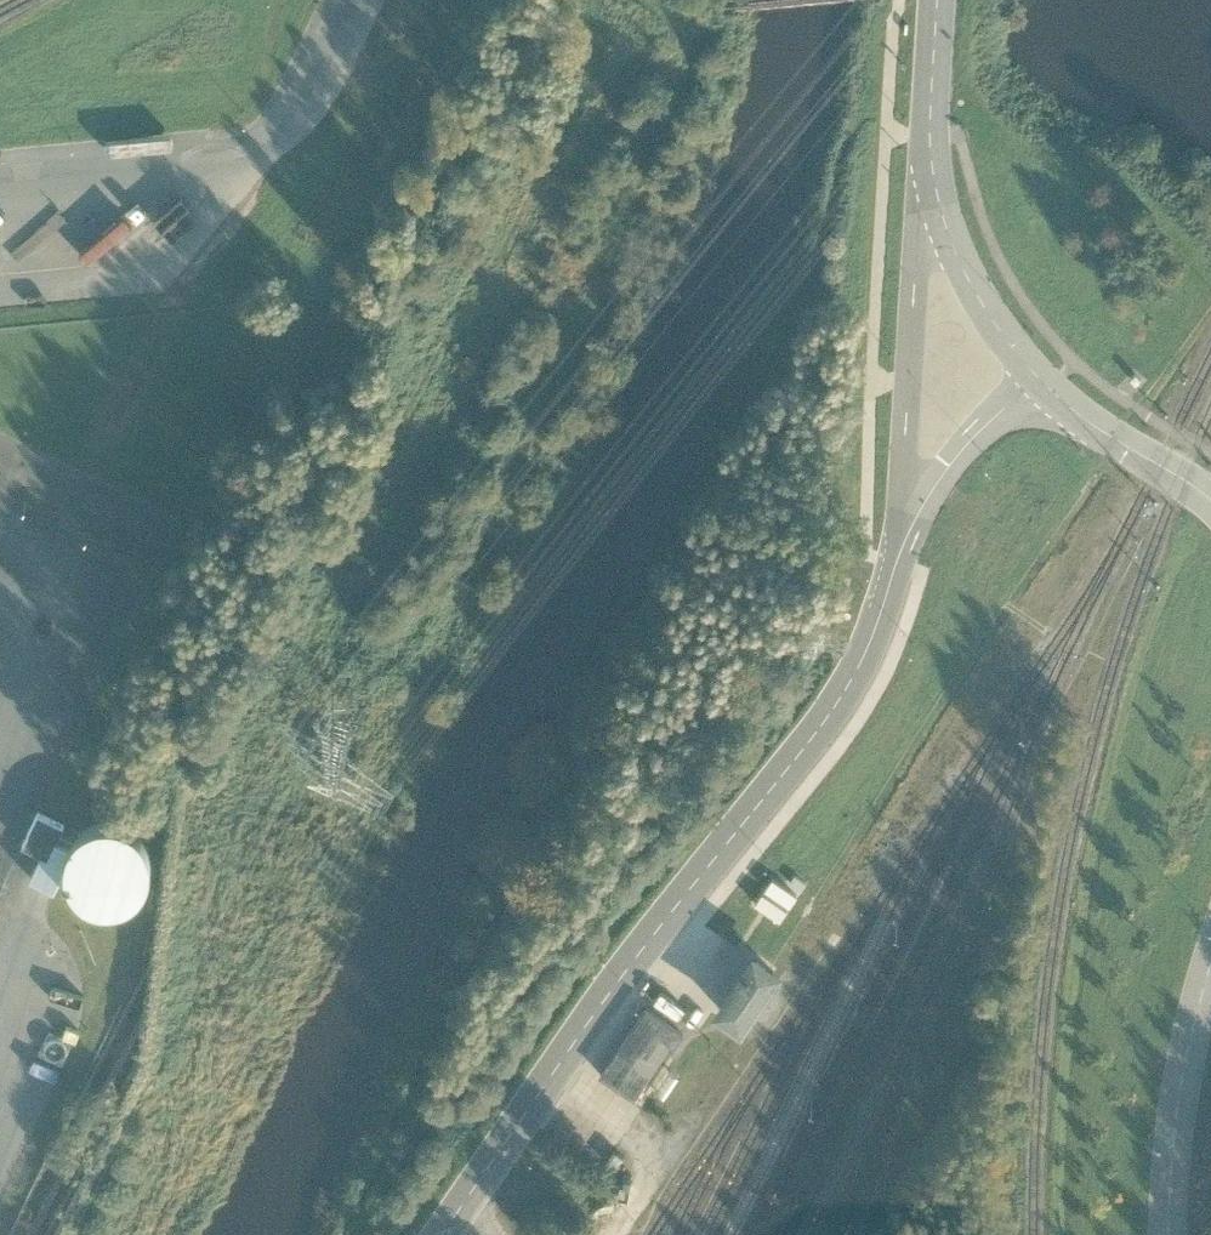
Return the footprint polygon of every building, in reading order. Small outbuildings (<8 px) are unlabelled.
[(39,804),(26,839),(61,852),(75,817),(39,804)] [(128,904),(144,893),(153,878),(156,861),(151,842),(142,830),(126,821),(110,818),(93,822),(79,832),(69,846),(66,863),(69,882),(80,895),(94,903),(112,907),(128,904)] [(804,882),(808,876),(797,868),(793,874),(804,882)] [(791,899),(799,888),(776,871),(767,883),(791,899)] [(781,915),(789,903),(765,887),(757,898),(781,915)] [(746,948),(709,1003),(739,1024),(776,968),(746,948)] [(603,1069),(637,1092),(667,1048),(671,1050),(686,1029),(647,1003),(603,1069)]
